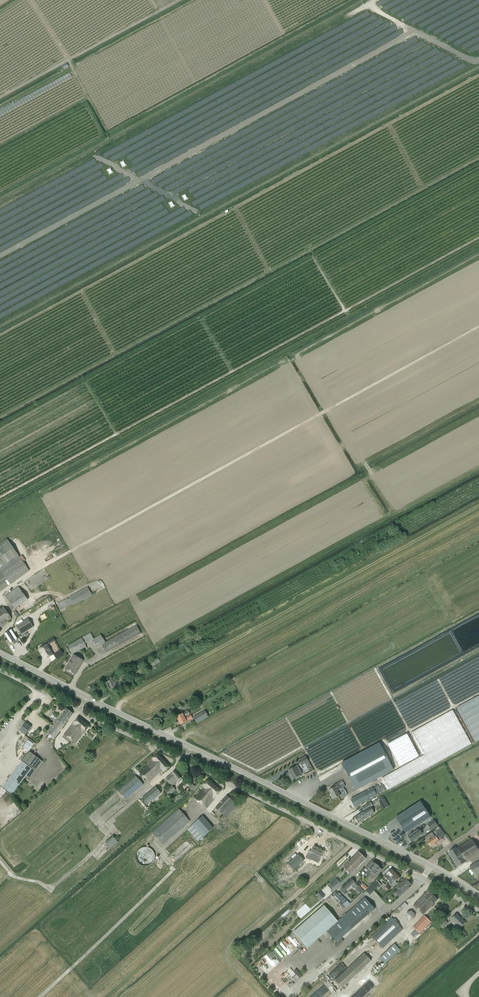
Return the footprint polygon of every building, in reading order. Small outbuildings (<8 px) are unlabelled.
[(0,545),(0,589),(1,591),(22,576),(29,571),(7,540),(0,545)] [(14,609),(27,600),(19,587),(6,597),(14,609)] [(92,595),(88,588),(69,598),(70,599),(68,600),(68,599),(57,604),(60,610),(72,604),(73,606),(92,595)] [(0,610),(0,627),(11,619),(3,608),(0,610)] [(12,630),(5,634),(11,644),(18,640),(14,633),(18,631),(19,631),(22,635),(33,628),(34,627),(28,619),(17,626),(17,627),(12,630)] [(106,653),(131,639),(141,634),(137,626),(102,646),(106,653)] [(85,644),(94,639),(91,634),(68,647),(73,655),(87,647),(85,644)] [(97,648),(106,643),(101,636),(93,641),(97,648)] [(45,660),(53,655),(47,646),(39,650),(45,660)] [(60,650),(54,654),(56,659),(63,654),(60,650)] [(66,670),(71,673),(75,675),(83,661),(74,656),(66,670)] [(120,684),(126,681),(123,676),(118,679),(120,684)] [(114,679),(112,680),(106,684),(111,693),(117,690),(117,689),(120,688),(121,687),(121,686),(120,684),(119,684),(118,684),(117,685),(114,679)] [(458,705),(473,741),(478,738),(478,696),(458,705)] [(66,709),(58,721),(61,723),(63,720),(64,721),(65,720),(67,722),(73,714),(66,709)] [(184,714),(183,715),(182,714),(176,717),(181,725),(187,722),(193,718),(191,715),(189,716),(189,715),(191,714),(188,710),(184,713),(184,714)] [(205,710),(202,712),(193,717),(197,723),(208,717),(205,710)] [(75,744),(89,727),(78,718),(73,725),(73,724),(64,735),(75,744)] [(61,723),(58,721),(47,735),(54,740),(67,722),(65,720),(64,721),(63,720),(61,723)] [(20,731),(25,735),(36,743),(42,736),(25,723),(20,731)] [(419,757),(407,734),(387,745),(400,767),(419,757)] [(379,744),(341,765),(356,791),(394,771),(379,744)] [(29,753),(22,762),(32,769),(38,760),(29,753)] [(164,772),(170,767),(158,754),(153,759),(139,772),(149,782),(162,770),(164,772)] [(301,765),(308,761),(306,757),(299,761),(301,765)] [(22,762),(3,787),(12,795),(32,769),(22,762)] [(297,770),(299,769),(297,766),(289,771),(294,779),(300,776),(297,770)] [(176,771),(166,779),(172,786),(182,778),(176,771)] [(118,791),(126,800),(143,785),(135,776),(118,791)] [(214,799),(221,791),(209,780),(202,786),(204,788),(195,799),(206,809),(214,799)] [(342,781),(338,783),(334,785),(335,787),(328,791),(333,799),(340,796),(337,791),(345,786),(342,781)] [(172,786),(168,789),(165,792),(169,796),(176,790),(172,786)] [(156,787),(142,799),(143,800),(141,801),(146,806),(161,793),(156,787)] [(376,787),(373,788),(351,800),(355,807),(377,795),(376,795),(380,793),(376,787)] [(226,818),(237,806),(227,796),(215,808),(226,818)] [(378,801),(384,810),(389,806),(384,798),(378,801)] [(370,802),(362,807),(365,811),(367,809),(370,807),(373,806),(370,802)] [(402,828),(408,833),(431,818),(420,802),(396,818),(402,828)] [(370,807),(367,809),(365,811),(355,817),(359,823),(374,813),(370,807)] [(163,845),(190,821),(179,809),(152,832),(163,845)] [(214,828),(203,816),(187,829),(198,842),(214,828)] [(433,820),(427,825),(431,830),(437,826),(433,820)] [(409,839),(411,842),(412,841),(412,842),(422,834),(420,831),(422,829),(421,827),(418,829),(408,836),(410,839),(409,839)] [(435,832),(440,829),(439,827),(435,829),(436,831),(425,838),(428,842),(435,837),(434,836),(437,834),(435,832)] [(428,842),(431,846),(433,844),(435,846),(443,841),(441,838),(445,835),(440,829),(435,832),(437,834),(434,836),(435,837),(428,842)] [(105,842),(111,848),(118,842),(113,835),(105,842)] [(478,853),(478,851),(472,840),(457,850),(456,849),(448,854),(457,868),(466,862),(466,861),(478,853)] [(308,850),(305,857),(311,860),(312,858),(320,862),(325,852),(312,845),(309,851),(308,850)] [(137,849),(139,863),(152,862),(150,847),(137,849)] [(351,874),(365,859),(358,852),(344,867),(351,874)] [(293,870),(304,861),(298,855),(288,864),(293,870)] [(368,876),(369,877),(372,874),(371,873),(377,866),(372,861),(365,869),(368,871),(365,874),(368,876)] [(470,867),(475,876),(478,874),(478,861),(470,867)] [(372,874),(369,877),(373,880),(375,878),(382,870),(377,866),(371,873),(372,874)] [(388,881),(396,874),(392,870),(387,875),(386,874),(384,876),(388,881)] [(399,878),(396,874),(388,881),(390,883),(389,884),(388,884),(393,889),(393,888),(397,884),(395,882),(399,878)] [(340,890),(345,895),(347,894),(345,892),(355,883),(352,879),(340,890)] [(406,879),(396,888),(398,890),(395,893),(399,897),(408,889),(407,888),(411,885),(406,879)] [(369,894),(380,884),(377,880),(366,890),(369,894)] [(321,891),(317,895),(321,900),(325,896),(321,891)] [(418,910),(433,895),(428,891),(414,906),(418,910)] [(338,892),(335,895),(343,904),(347,901),(338,892)] [(437,900),(433,895),(418,910),(423,915),(437,900)] [(365,898),(338,921),(326,931),(336,943),(375,910),(365,898)] [(326,931),(338,921),(334,917),(324,906),(293,933),(304,944),(307,948),(326,931)] [(405,917),(411,921),(416,914),(410,910),(405,917)] [(459,928),(465,922),(457,914),(451,920),(459,928)] [(413,927),(416,930),(411,935),(414,937),(419,933),(430,922),(424,916),(413,927)] [(383,948),(402,930),(392,918),(372,936),(383,948)] [(443,928),(448,923),(444,919),(439,923),(443,928)] [(342,938),(335,945),(337,947),(344,940),(342,938)] [(385,964),(400,950),(394,944),(380,958),(385,964)] [(335,980),(342,988),(371,961),(364,953),(335,980)]
